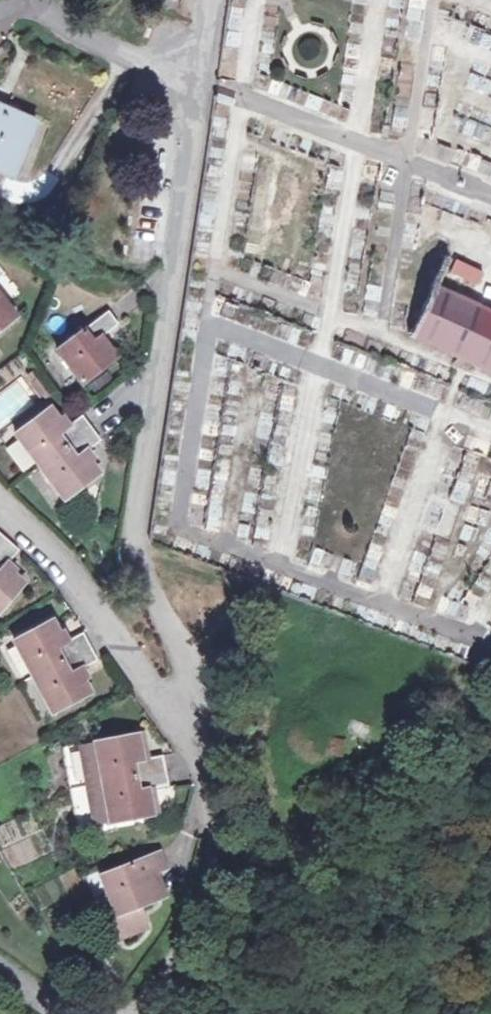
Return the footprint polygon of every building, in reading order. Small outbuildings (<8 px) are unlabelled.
[(162,9),(175,15),(179,0),(165,0),(162,9)] [(38,122),(0,106),(0,174),(14,180),(38,122)] [(460,133),(490,146),(490,128),(467,118),(460,133)] [(449,273),(476,286),(483,273),(456,260),(449,273)] [(490,365),(490,313),(439,289),(418,333),(490,365)] [(17,320),(0,297),(0,333),(17,320)] [(120,326),(110,314),(62,350),(58,354),(84,387),(116,362),(101,341),(120,326)] [(37,370),(25,375),(36,399),(47,394),(37,370)] [(65,431),(50,410),(16,437),(65,503),(99,476),(85,458),(102,444),(83,417),(65,431)] [(19,441),(8,448),(23,470),(34,463),(19,441)] [(7,541),(0,549),(0,612),(24,584),(6,568),(20,551),(7,541)] [(32,678),(88,648),(81,633),(63,643),(50,619),(11,639),(32,678)] [(96,661),(88,648),(32,678),(51,715),(91,694),(79,671),(96,661)] [(368,739),(372,729),(354,722),(351,730),(354,737),(363,740),(368,739)] [(101,775),(163,762),(160,747),(140,750),(134,725),(92,734),(101,775)] [(322,741),(316,728),(302,733),(308,746),(322,741)] [(77,738),(61,742),(69,781),(86,777),(101,775),(92,734),(77,738)] [(330,734),(323,752),(341,760),(348,742),(330,734)] [(101,775),(110,813),(151,805),(146,780),(167,776),(163,762),(101,775)] [(94,816),(110,813),(101,775),(86,777),(69,781),(78,819),(94,816)] [(170,864),(164,849),(104,876),(122,916),(161,898),(150,873),(170,864)]
